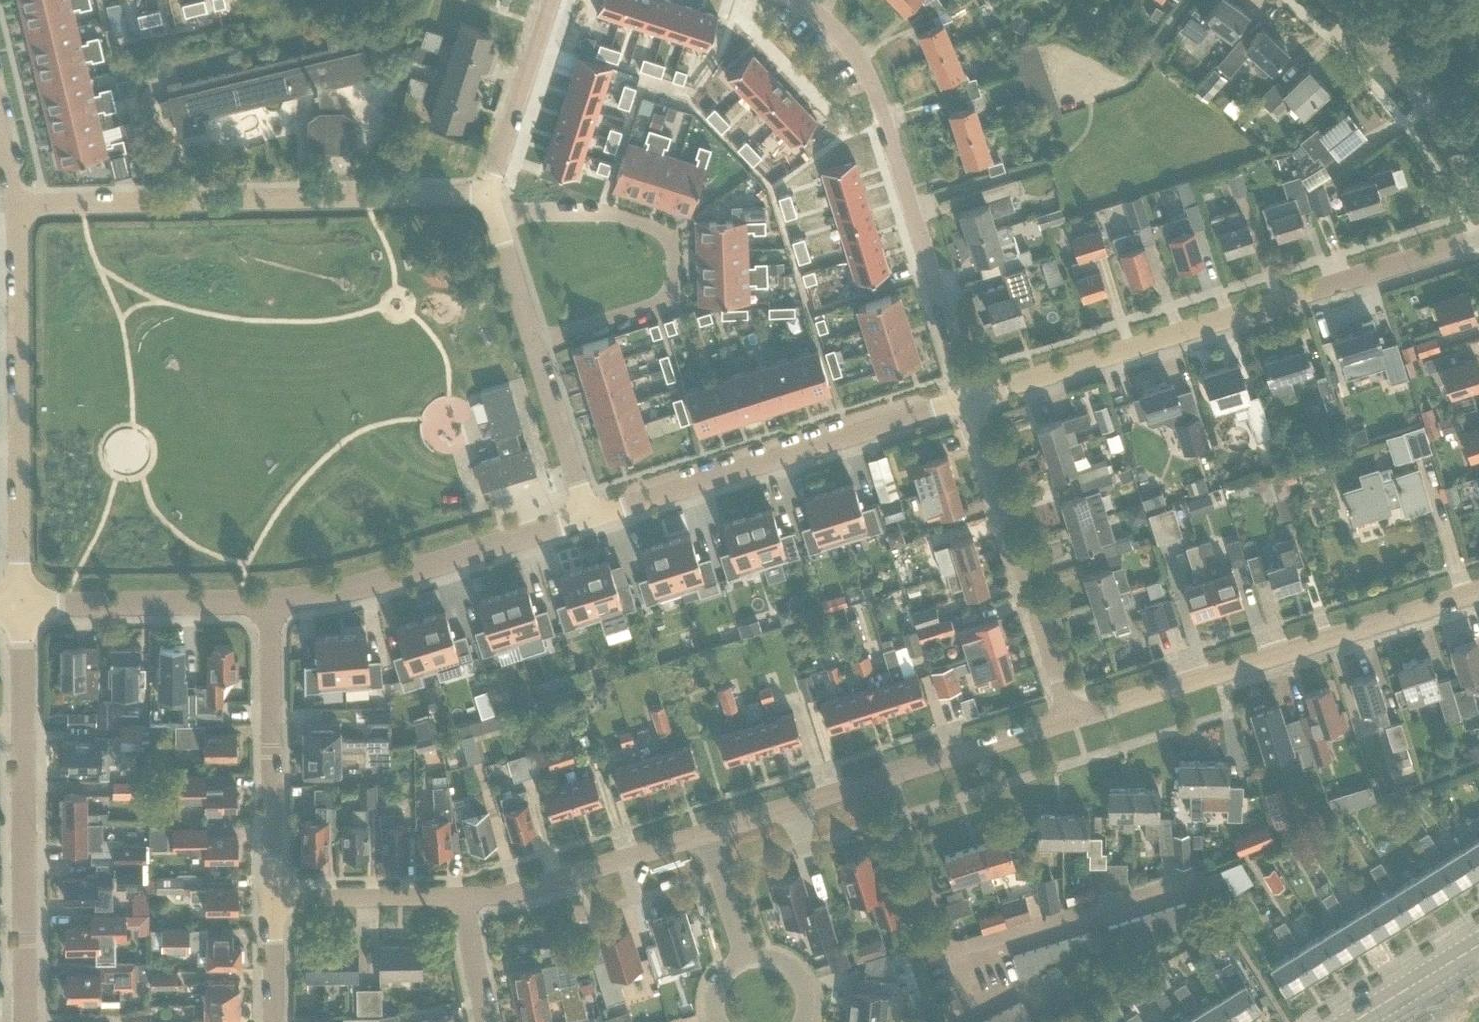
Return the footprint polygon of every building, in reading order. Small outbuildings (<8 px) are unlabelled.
[(69,0),(20,0),(23,11),(69,0)] [(29,37),(76,25),(72,8),(79,6),(80,9),(92,6),(90,0),(69,0),(23,11),(29,37)] [(193,1),(196,13),(207,10),(204,0),(196,0),(193,1)] [(215,8),(226,5),(224,0),(213,0),(215,8)] [(626,0),(601,0),(597,13),(619,20),(626,0)] [(619,20),(641,27),(650,0),(626,0),(619,20)] [(663,34),(674,1),(671,0),(650,0),(641,27),(663,34)] [(905,11),(916,0),(895,0),(905,11)] [(924,3),(929,11),(942,2),(940,0),(929,0),(924,3)] [(1247,13),(1229,0),(1217,0),(1206,16),(1194,8),(1179,29),(1198,42),(1212,22),(1218,26),(1215,30),(1225,37),(1228,33),(1231,35),(1247,13)] [(193,1),(182,3),(185,15),(196,13),(193,1)] [(685,41),(695,8),(674,1),(663,34),(685,41)] [(942,2),(929,11),(934,18),(947,10),(942,2)] [(1155,5),(1148,16),(1156,21),(1163,11),(1155,5)] [(695,8),(685,41),(707,49),(718,15),(695,8)] [(160,9),(149,11),(152,23),(162,21),(160,9)] [(149,11),(138,14),(141,26),(152,23),(149,11)] [(453,46),(490,58),(494,48),(487,46),(492,32),(461,22),(453,46)] [(938,24),(919,32),(930,57),(954,47),(943,22),(938,24)] [(35,62),(102,46),(99,35),(87,38),(88,41),(80,42),(76,25),(29,37),(35,62)] [(426,28),(424,37),(440,42),(443,34),(426,28)] [(1270,68),(1271,69),(1287,50),(1262,28),(1249,43),(1242,36),(1231,49),(1218,65),(1228,74),(1242,59),(1250,50),(1259,59),(1254,65),(1257,69),(1262,73),(1265,75),(1270,68)] [(314,87),(315,90),(317,89),(320,107),(322,111),(321,111),(309,119),(309,141),(322,149),(343,148),(355,141),(355,119),(342,111),(341,111),(334,82),(370,74),(364,48),(362,49),(358,29),(328,36),(331,47),(181,83),(180,81),(169,84),(171,95),(170,95),(171,98),(162,100),(165,113),(174,111),(179,132),(205,126),(202,114),(314,87)] [(437,50),(440,42),(424,37),(421,45),(437,50)] [(1016,58),(1039,51),(1035,38),(1012,45),(1016,58)] [(596,55),(607,58),(611,47),(600,43),(596,55)] [(35,62),(41,88),(89,77),(84,60),(92,58),(92,60),(104,58),(102,46),(35,62)] [(446,70),(476,80),(480,66),(487,68),(490,58),(453,46),(446,70)] [(611,47),(607,58),(618,62),(621,50),(611,47)] [(930,57),(940,82),(964,72),(954,47),(930,57)] [(1020,70),(1042,63),(1039,51),(1016,58),(1020,70)] [(727,78),(743,95),(769,70),(752,53),(727,78)] [(571,78),(605,89),(612,66),(579,56),(571,78)] [(651,73),(654,61),(644,58),(640,69),(651,73)] [(654,61),(651,73),(661,76),(665,64),(654,61)] [(1046,75),(1042,63),(1020,70),(1024,82),(1046,75)] [(687,72),(676,68),(672,80),(683,83),(687,72)] [(1214,93),(1226,79),(1214,68),(1202,82),(1214,93)] [(1315,100),(1328,88),(1310,69),(1286,91),(1277,81),(1259,97),(1269,108),(1270,107),(1277,115),(1291,102),(1301,113),(1302,112),(1306,116),(1318,104),(1315,100)] [(438,93),(475,105),(478,95),(472,93),(476,80),(446,70),(438,93)] [(785,87),(769,70),(743,95),(759,111),(785,87)] [(411,75),(408,83),(425,89),(427,81),(411,75)] [(1028,95),(1050,88),(1046,75),(1024,82),(1028,95)] [(89,77),(41,88),(47,114),(114,98),(111,86),(99,89),(100,92),(93,94),(89,77)] [(571,78),(564,100),(598,111),(605,89),(571,78)] [(960,82),(963,90),(976,86),(973,78),(960,82)] [(422,97),(425,89),(408,83),(406,92),(422,97)] [(624,83),(620,94),(632,98),(635,87),(624,83)] [(965,98),(978,94),(976,86),(963,90),(965,98)] [(785,87),(759,111),(775,128),(801,103),(785,87)] [(1032,107),(1054,100),(1050,88),(1028,95),(1032,107)] [(147,90),(135,92),(144,126),(155,124),(147,90)] [(475,105),(438,93),(430,117),(461,127),(465,113),(472,115),(475,105)] [(628,108),(632,98),(620,94),(617,105),(628,108)] [(121,96),(114,98),(117,109),(126,107),(123,95),(121,96)] [(47,114),(53,139),(101,128),(97,111),(104,109),(105,112),(117,109),(114,98),(47,114)] [(591,132),(598,111),(564,100),(557,122),(591,132)] [(801,103),(775,128),(792,145),(817,120),(801,103)] [(974,104),(949,112),(958,138),(983,130),(974,104)] [(713,124),(722,115),(714,107),(706,116),(713,124)] [(1337,152),(1337,153),(1364,131),(1347,110),(1320,132),(1317,128),(1301,141),(1315,158),(1318,155),(1324,162),(1337,152)] [(730,123),(722,115),(713,124),(721,132),(730,123)] [(550,143),(584,154),(591,132),(557,122),(550,143)] [(606,137),(618,141),(621,131),(610,127),(606,137)] [(101,128),(53,139),(60,166),(107,154),(107,155),(126,150),(123,138),(111,141),(112,143),(105,145),(101,128)] [(628,142),(613,189),(639,197),(660,132),(649,128),(645,140),(648,141),(646,148),(628,142)] [(958,138),(966,164),(991,156),(983,130),(958,138)] [(664,205),(679,159),(662,153),(664,146),(667,147),(671,135),(660,132),(639,197),(664,205)] [(618,141),(606,137),(603,148),(614,152),(618,141)] [(738,149),(745,157),(754,148),(746,140),(738,149)] [(584,154),(550,143),(543,166),(576,177),(584,154)] [(679,159),(664,205),(690,213),(705,167),(711,148),(699,144),(695,156),(698,157),(696,164),(679,159)] [(762,156),(754,148),(745,157),(753,165),(762,156)] [(611,163),(599,159),(596,170),(608,174),(611,163)] [(829,193),(862,183),(855,160),(822,171),(829,193)] [(1001,160),(986,165),(989,174),(1004,169),(1001,160)] [(1309,187),(1330,175),(1324,164),(1303,176),(1309,187)] [(1379,192),(1397,186),(1391,168),(1367,175),(1368,180),(1342,188),(1350,212),(1382,202),(1379,192)] [(1227,176),(1234,198),(1248,193),(1241,172),(1227,176)] [(1288,198),(1280,201),(1262,206),(1267,221),(1272,220),(1277,237),(1306,228),(1299,207),(1297,201),(1308,197),(1301,175),(1282,180),(1288,198)] [(967,237),(996,228),(992,215),(1015,208),(1011,194),(1020,191),(1016,178),(981,189),(986,203),(960,212),(967,237)] [(1196,199),(1190,180),(1177,184),(1183,203),(1196,199)] [(835,215),(869,205),(862,183),(829,193),(835,215)] [(1316,214),(1328,210),(1320,187),(1309,191),(1316,214)] [(779,197),(782,208),(794,204),(790,194),(779,197)] [(1123,201),(1131,229),(1150,223),(1141,195),(1123,201)] [(749,218),(765,217),(765,204),(748,205),(749,218)] [(794,204),(782,208),(785,218),(797,215),(794,204)] [(842,237),(876,227),(869,205),(835,215),(842,237)] [(1226,253),(1254,244),(1248,223),(1243,224),(1238,209),(1226,213),(1210,218),(1215,234),(1220,232),(1226,253)] [(1179,268),(1203,260),(1194,229),(1192,230),(1188,214),(1160,223),(1165,239),(1169,238),(1179,268)] [(698,250),(747,248),(746,230),(753,230),(753,232),(766,232),(765,219),(746,220),(697,222),(698,250)] [(1006,269),(1033,260),(1029,248),(1019,251),(1012,228),(1007,225),(997,229),(996,228),(967,237),(975,262),(1002,254),(1006,269)] [(849,259),(882,248),(876,227),(842,237),(849,259)] [(1076,276),(1075,276),(1083,298),(1107,290),(1096,255),(1107,252),(1099,227),(1070,236),(1077,258),(1071,260),(1076,276)] [(1121,253),(1130,283),(1154,276),(1144,244),(1143,244),(1139,229),(1112,238),(1117,254),(1121,253)] [(792,241),(795,252),(807,248),(804,237),(792,241)] [(747,265),(747,248),(698,250),(699,276),(767,273),(767,262),(755,262),(755,265),(747,265)] [(807,248),(795,252),(799,262),(810,259),(807,248)] [(882,248),(849,259),(856,281),(889,271),(882,248)] [(1006,270),(1004,270),(1008,282),(984,289),(995,326),(1024,317),(1019,301),(1034,297),(1024,264),(1033,261),(1033,260),(1006,269),(1006,270)] [(817,281),(814,270),(802,273),(806,284),(817,281)] [(699,276),(700,303),(749,301),(748,283),(755,282),(755,285),(768,285),(767,273),(699,276)] [(1443,330),(1477,320),(1468,290),(1433,301),(1443,330)] [(865,328),(905,315),(898,293),(858,305),(865,328)] [(796,315),(796,305),(782,306),(783,316),(796,315)] [(770,316),(783,316),(782,306),(769,306),(770,316)] [(735,308),(736,317),(749,317),(748,307),(735,308)] [(736,317),(735,308),(722,308),(722,318),(736,317)] [(712,320),(710,311),(697,315),(699,324),(712,320)] [(905,315),(865,328),(872,350),(912,337),(905,315)] [(824,316),(815,319),(819,332),(828,329),(824,316)] [(664,320),(668,333),(677,330),(673,318),(664,320)] [(1363,328),(1334,337),(1341,359),(1346,375),(1385,362),(1391,382),(1408,377),(1397,342),(1382,347),(1373,319),(1362,323),(1363,328)] [(653,338),(662,335),(658,322),(649,325),(653,338)] [(615,335),(575,347),(582,369),(622,357),(615,335)] [(1419,356),(1441,350),(1436,336),(1415,342),(1419,356)] [(880,372),(919,359),(912,337),(872,350),(880,372)] [(1289,375),(1311,368),(1303,341),(1291,345),(1293,350),(1263,359),(1275,396),(1294,390),(1289,375)] [(795,355),(808,395),(830,388),(818,348),(795,355)] [(829,364),(838,361),(834,348),(825,351),(829,364)] [(1478,388),(1478,366),(1476,357),(1459,362),(1455,349),(1424,358),(1429,372),(1442,368),(1451,397),(1478,388)] [(663,368),(672,366),(668,353),(659,356),(663,368)] [(774,362),(786,402),(808,395),(795,355),(774,362)] [(622,357),(582,369),(589,391),(629,379),(622,357)] [(842,373),(838,361),(829,364),(833,376),(842,373)] [(764,408),(786,402),(774,362),(752,369),(764,408)] [(1251,401),(1250,397),(1245,381),(1244,381),(1238,362),(1204,373),(1216,412),(1234,407),(1238,419),(1249,415),(1245,403),(1249,402),(1251,401)] [(672,366),(663,368),(667,381),(676,378),(672,366)] [(764,408),(752,369),(730,376),(743,415),(764,408)] [(1315,373),(1323,400),(1335,397),(1327,370),(1315,373)] [(721,422),(743,415),(730,376),(708,383),(721,422)] [(629,379),(589,391),(596,413),(636,401),(629,379)] [(495,436),(516,430),(525,427),(509,381),(481,390),(495,436)] [(1176,394),(1172,382),(1142,392),(1150,415),(1147,416),(1149,422),(1153,424),(1165,420),(1177,427),(1185,452),(1209,444),(1192,390),(1176,394)] [(686,390),(698,429),(721,422),(708,383),(686,390)] [(672,399),(676,412),(686,409),(682,397),(672,399)] [(596,413),(603,435),(642,423),(636,401),(596,413)] [(1429,437),(1440,433),(1432,408),(1421,411),(1429,437)] [(680,425),(690,422),(686,409),(676,412),(680,425)] [(1066,418),(1038,426),(1046,451),(1079,441),(1075,429),(1092,423),(1088,412),(1066,418)] [(1442,434),(1463,428),(1459,414),(1438,420),(1442,434)] [(642,423),(603,435),(610,457),(649,445),(642,423)] [(1478,457),(1478,425),(1462,430),(1471,460),(1478,457)] [(1431,450),(1423,426),(1389,436),(1392,446),(1398,444),(1402,459),(1431,450)] [(1364,429),(1350,434),(1354,445),(1368,441),(1364,429)] [(500,455),(475,463),(483,488),(536,472),(528,447),(522,449),(516,430),(495,436),(500,455)] [(1078,457),(1086,455),(1081,440),(1079,441),(1046,451),(1053,476),(1077,469),(1081,481),(1110,472),(1106,460),(1081,468),(1078,457)] [(925,461),(913,465),(921,491),(955,480),(947,454),(925,461)] [(868,460),(880,502),(899,496),(886,455),(868,460)] [(1293,466),(1283,469),(1287,482),(1297,479),(1293,466)] [(1344,490),(1354,520),(1390,509),(1389,506),(1402,501),(1406,513),(1429,505),(1418,468),(1394,475),(1395,477),(1381,481),(1378,470),(1361,475),(1364,484),(1344,490)] [(1270,498),(1287,493),(1279,469),(1262,475),(1270,498)] [(1085,493),(1061,501),(1069,526),(1107,513),(1099,488),(1114,484),(1110,472),(1081,481),(1085,493)] [(941,514),(964,508),(955,480),(921,491),(924,499),(925,499),(930,517),(941,514)] [(829,491),(845,541),(881,529),(874,505),(862,509),(854,483),(829,491)] [(1444,487),(1450,505),(1461,502),(1455,483),(1444,487)] [(809,552),(845,541),(829,491),(805,498),(813,524),(801,528),(809,552)] [(1188,500),(1192,515),(1215,509),(1210,493),(1188,500)] [(900,498),(882,504),(887,521),(905,516),(900,498)] [(1156,542),(1181,534),(1172,506),(1147,514),(1156,542)] [(772,509),(748,516),(764,566),(800,555),(792,531),(780,534),(772,509)] [(1069,526),(1077,550),(1100,543),(1103,555),(1133,547),(1129,534),(1116,537),(1107,513),(1069,526)] [(727,578),(764,566),(748,516),(723,524),(732,550),(720,554),(727,578)] [(690,535),(666,542),(682,592),(695,588),(698,597),(721,590),(710,556),(698,560),(690,535)] [(938,547),(941,555),(943,555),(949,572),(981,562),(972,535),(950,542),(950,543),(938,547)] [(1247,561),(1239,538),(1227,542),(1235,566),(1247,561)] [(1268,567),(1275,590),(1302,582),(1296,564),(1301,563),(1294,538),(1282,542),(1275,544),(1280,563),(1268,567)] [(933,553),(929,539),(927,540),(921,542),(899,549),(903,562),(928,554),(933,553)] [(1198,543),(1218,608),(1242,600),(1233,570),(1221,574),(1210,539),(1198,543)] [(646,604),(682,592),(666,542),(642,550),(650,575),(638,579),(646,604)] [(1184,585),(1193,616),(1218,608),(1198,543),(1186,546),(1197,581),(1184,585)] [(609,560),(585,568),(600,618),(605,632),(629,624),(625,610),(636,606),(629,582),(617,586),(609,560)] [(964,587),(967,596),(989,589),(981,562),(949,572),(947,573),(952,591),(964,587)] [(1127,589),(1126,589),(1119,591),(1112,566),(1084,575),(1092,600),(1127,589)] [(568,601),(556,605),(564,629),(600,618),(585,568),(560,576),(568,601)] [(1150,597),(1164,593),(1160,579),(1146,584),(1150,597)] [(503,594),(519,644),(555,632),(547,608),(535,612),(527,586),(503,594)] [(1100,625),(1112,621),(1116,632),(1130,627),(1127,617),(1127,616),(1123,602),(1130,600),(1127,589),(1092,600),(1100,625)] [(482,655),(519,644),(503,594),(479,601),(487,627),(475,631),(482,655)] [(1160,601),(1167,624),(1179,620),(1172,598),(1160,601)] [(1141,607),(1148,630),(1167,624),(1160,601),(1141,607)] [(936,605),(912,612),(917,628),(941,620),(936,605)] [(437,669),(473,658),(465,634),(454,637),(445,612),(421,619),(437,669)] [(856,616),(848,619),(855,642),(863,640),(856,616)] [(918,629),(921,639),(922,642),(955,631),(951,618),(918,629)] [(998,618),(976,625),(960,630),(968,657),(984,652),(1006,645),(998,618)] [(424,674),(437,669),(421,619),(397,627),(405,653),(393,656),(404,690),(427,683),(424,674)] [(903,634),(910,655),(923,651),(916,630),(903,634)] [(341,635),(345,688),(383,684),(381,659),(368,660),(366,633),(341,635)] [(306,691),(345,688),(341,635),(315,638),(318,664),(306,665),(306,664),(304,664),(305,692),(306,692),(306,691)] [(1461,716),(1478,710),(1472,691),(1478,688),(1478,683),(1476,674),(1478,674),(1478,651),(1476,640),(1453,648),(1462,679),(1463,679),(1466,690),(1454,694),(1461,716)] [(140,645),(110,646),(110,665),(109,665),(110,683),(136,683),(135,667),(140,667),(140,645)] [(161,668),(160,668),(160,695),(174,695),(174,701),(178,701),(179,723),(196,723),(196,685),(187,686),(187,673),(185,673),(184,645),(160,645),(161,668)] [(233,645),(213,645),(213,653),(209,653),(209,686),(200,686),(200,722),(223,721),(223,677),(238,677),(238,657),(233,657),(233,645)] [(992,678),(992,679),(1015,672),(1006,645),(984,652),(968,657),(976,683),(992,678)] [(98,646),(85,646),(63,646),(63,683),(83,683),(84,695),(98,695),(98,667),(98,657),(98,646)] [(901,708),(926,700),(917,672),(904,676),(895,646),(883,650),(892,679),(893,679),(901,708)] [(867,655),(860,657),(865,674),(872,671),(867,655)] [(850,660),(856,677),(865,674),(860,657),(850,660)] [(1438,694),(1446,721),(1461,716),(1454,694),(1449,676),(1438,680),(1430,657),(1398,667),(1403,685),(1394,688),(1399,706),(1438,694)] [(836,665),(826,667),(831,682),(840,679),(836,665)] [(932,673),(940,696),(961,689),(954,666),(932,673)] [(792,668),(776,673),(783,695),(798,691),(792,668)] [(1378,724),(1389,721),(1384,704),(1384,703),(1375,672),(1351,680),(1361,711),(1373,707),(1378,724)] [(804,700),(816,697),(809,673),(797,677),(804,700)] [(869,687),(878,715),(901,708),(893,679),(892,679),(869,687)] [(724,712),(736,708),(728,683),(717,686),(724,712)] [(771,686),(759,689),(763,702),(775,699),(771,686)] [(845,694),(854,722),(878,715),(869,687),(845,694)] [(1306,694),(1312,712),(1301,715),(1316,763),(1331,758),(1323,732),(1346,725),(1342,710),(1337,711),(1329,687),(1306,694)] [(821,702),(830,730),(854,722),(845,694),(821,702)] [(973,697),(961,701),(967,718),(979,714),(973,697)] [(103,723),(115,723),(115,698),(103,698),(103,723)] [(1266,755),(1297,746),(1303,767),(1313,764),(1299,718),(1284,722),(1278,703),(1265,707),(1264,704),(1253,707),(1254,710),(1252,711),(1254,718),(1251,719),(1255,731),(1258,730),(1266,755)] [(657,732),(669,729),(661,704),(649,707),(657,732)] [(391,725),(390,712),(368,713),(368,726),(391,725)] [(768,720),(776,747),(802,739),(793,712),(768,720)] [(502,714),(458,727),(469,764),(482,760),(481,758),(486,756),(480,739),(507,731),(502,714)] [(743,728),(752,754),(776,747),(768,720),(743,728)] [(1405,735),(1401,721),(1385,726),(1387,731),(1390,742),(1393,750),(1401,747),(1408,745),(1405,735)] [(237,757),(237,754),(240,751),(240,744),(237,742),(237,733),(204,733),(204,723),(176,724),(176,744),(204,744),(204,757),(237,757)] [(303,737),(305,738),(305,749),(364,748),(364,749),(391,749),(390,738),(339,738),(339,723),(304,723),(304,726),(303,728),(303,737)] [(95,740),(63,740),(63,768),(101,768),(101,778),(111,777),(111,762),(119,763),(120,749),(126,749),(125,738),(142,738),(142,725),(121,725),(121,736),(95,736),(95,740)] [(718,735),(726,762),(752,754),(743,728),(718,735)] [(631,730),(619,733),(623,746),(635,743),(631,730)] [(443,746),(443,744),(440,732),(415,738),(418,752),(443,746)] [(665,752),(673,779),(699,771),(690,744),(665,752)] [(1407,746),(1393,751),(1398,768),(1412,763),(1407,746)] [(551,769),(575,761),(570,747),(547,755),(551,769)] [(305,749),(305,760),(303,762),(303,770),(305,772),(305,775),(340,775),(340,760),(364,759),(364,749),(364,748),(305,749)] [(524,754),(530,775),(542,771),(535,750),(524,754)] [(640,760),(649,787),(673,779),(665,752),(640,760)] [(509,759),(515,779),(530,775),(524,754),(509,759)] [(615,768),(623,795),(649,787),(640,760),(615,768)] [(1178,790),(1190,790),(1190,817),(1202,817),(1202,790),(1203,790),(1203,761),(1179,761),(1178,790)] [(1203,761),(1203,790),(1202,790),(1202,808),(1217,808),(1227,808),(1227,819),(1242,819),(1242,803),(1243,803),(1243,785),(1228,785),(1228,761),(1203,761)] [(569,782),(577,809),(602,801),(594,774),(578,779),(575,768),(565,771),(569,782)] [(432,776),(436,820),(424,821),(427,855),(451,852),(448,819),(453,818),(451,801),(448,785),(447,775),(432,776)] [(237,809),(237,804),(240,802),(240,795),(237,793),(237,784),(204,785),(204,786),(197,786),(197,776),(167,776),(167,797),(205,797),(205,809),(237,809)] [(543,790),(551,817),(577,809),(569,782),(543,790)] [(361,803),(377,803),(377,784),(360,784),(361,803)] [(377,804),(394,803),(394,800),(394,799),(393,784),(392,784),(377,785),(377,795),(377,796),(377,804)] [(316,820),(304,820),(304,856),(328,856),(328,836),(336,836),(335,798),(335,787),(315,787),(316,798),(316,804),(316,820)] [(1133,830),(1133,816),(1133,788),(1109,787),(1109,816),(1123,816),(1123,830),(1133,830)] [(1158,788),(1133,788),(1133,816),(1145,816),(1145,837),(1159,837),(1160,853),(1174,852),(1170,817),(1158,817),(1158,788)] [(514,793),(500,797),(504,809),(513,837),(536,830),(527,802),(529,802),(525,789),(514,793)] [(1350,791),(1329,798),(1333,813),(1355,807),(1350,791)] [(472,849),(496,842),(482,792),(472,795),(476,812),(463,816),(472,849)] [(87,821),(104,821),(108,821),(108,812),(100,812),(100,811),(88,811),(88,793),(63,794),(63,822),(87,821)] [(344,856),(368,856),(368,823),(367,823),(366,807),(352,808),(353,824),(344,824),(344,856)] [(384,855),(409,855),(408,825),(394,825),(394,813),(382,813),(382,826),(384,826),(384,855)] [(1287,813),(1271,818),(1275,829),(1290,824),(1287,813)] [(1039,843),(1063,843),(1064,814),(1039,814),(1039,843)] [(1090,892),(1106,892),(1106,888),(1106,863),(1106,852),(1101,852),(1101,837),(1088,837),(1088,814),(1064,814),(1063,843),(1087,843),(1087,853),(1096,853),(1096,866),(1090,865),(1090,892)] [(1475,834),(1478,831),(1478,815),(1467,822),(1475,834)] [(144,861),(144,860),(148,860),(148,842),(124,843),(124,837),(104,838),(104,821),(87,821),(63,822),(64,850),(92,849),(92,862),(97,862),(144,861)] [(241,847),(238,846),(237,835),(205,835),(205,826),(150,827),(150,849),(207,848),(207,859),(238,860),(238,855),(241,853),(241,847)] [(1271,830),(1254,837),(1257,847),(1275,840),(1271,830)] [(1418,838),(1424,849),(1435,842),(1428,831),(1418,838)] [(1190,847),(1189,834),(1174,835),(1174,837),(1176,866),(1178,866),(1192,865),(1190,847)] [(1194,834),(1193,846),(1203,846),(1203,834),(1194,834)] [(1006,836),(982,843),(991,871),(1014,864),(1006,836)] [(1478,872),(1478,838),(1463,847),(1478,872)] [(1435,842),(1424,849),(1430,859),(1441,853),(1435,842)] [(990,871),(991,871),(982,843),(945,855),(954,882),(979,875),(984,889),(995,886),(990,871)] [(1439,862),(1454,886),(1455,886),(1457,891),(1471,883),(1468,878),(1478,872),(1463,847),(1439,862)] [(868,853),(840,863),(845,878),(842,878),(851,904),(870,898),(878,924),(903,916),(895,890),(884,893),(878,876),(876,877),(868,853)] [(64,891),(63,895),(66,897),(66,901),(96,901),(96,907),(112,907),(112,887),(112,875),(117,875),(117,888),(144,888),(144,882),(149,881),(149,878),(149,862),(144,862),(144,861),(97,862),(97,874),(87,874),(87,877),(66,877),(66,889),(64,891)] [(1370,868),(1377,879),(1387,872),(1381,861),(1370,868)] [(1431,901),(1434,906),(1447,897),(1444,893),(1454,886),(1439,862),(1416,877),(1431,901)] [(1127,863),(1106,863),(1106,888),(1120,888),(1127,886),(1127,863)] [(1031,868),(1013,868),(1015,878),(1030,879),(1031,868)] [(1276,871),(1264,877),(1273,892),(1284,885),(1276,871)] [(1387,872),(1377,879),(1383,889),(1394,883),(1387,872)] [(774,883),(787,924),(803,918),(812,947),(837,939),(826,904),(811,909),(801,875),(797,876),(795,875),(789,876),(788,879),(774,883)] [(1035,881),(1041,912),(1060,908),(1054,877),(1035,881)] [(1392,891),(1407,916),(1410,920),(1423,912),(1420,908),(1431,901),(1416,877),(1392,891)] [(183,891),(183,878),(149,878),(149,881),(149,891),(183,891)] [(241,899),(238,896),(238,887),(206,887),(206,888),(192,888),(192,899),(206,898),(206,912),(238,911),(238,907),(241,905),(241,899)] [(1322,897),(1329,908),(1339,902),(1333,891),(1322,897)] [(1368,906),(1383,931),(1386,935),(1399,927),(1396,922),(1407,916),(1392,891),(1368,906)] [(1008,924),(1031,917),(1025,895),(1001,902),(1008,924)] [(968,897),(946,904),(950,917),(972,910),(968,897)] [(1194,924),(1187,902),(1175,906),(1182,928),(1194,924)] [(1339,902),(1329,908),(1335,919),(1346,912),(1339,902)] [(1171,931),(1182,928),(1175,906),(1164,909),(1171,931)] [(1344,921),(1359,945),(1362,950),(1375,942),(1372,937),(1383,931),(1368,906),(1344,921)] [(1159,935),(1171,931),(1164,909),(1153,913),(1159,935)] [(646,947),(655,977),(670,972),(667,960),(696,951),(683,912),(652,921),(659,942),(646,947)] [(1153,913),(1141,916),(1148,938),(1159,935),(1153,913)] [(64,940),(64,945),(66,947),(67,951),(96,951),(96,963),(116,962),(116,938),(126,937),(126,914),(101,914),(101,924),(87,924),(87,927),(66,927),(66,938),(64,940)] [(1003,915),(995,917),(999,931),(1007,928),(1003,915)] [(1141,916),(1130,920),(1137,942),(1148,938),(1141,916)] [(1118,923),(1125,945),(1137,942),(1130,920),(1118,923)] [(1274,927),(1280,938),(1291,931),(1285,920),(1274,927)] [(1335,960),(1338,965),(1351,956),(1348,952),(1359,945),(1344,921),(1320,936),(1335,960)] [(1118,923),(1107,927),(1114,949),(1125,945),(1118,923)] [(558,948),(564,946),(560,928),(538,933),(542,951),(552,949),(552,950),(558,949),(558,948)] [(208,963),(241,963),(240,945),(233,945),(233,937),(207,937),(207,938),(204,938),(204,929),(150,929),(150,947),(188,946),(188,950),(198,950),(198,962),(208,962),(208,963)] [(641,968),(629,929),(600,938),(606,956),(593,961),(607,1004),(626,998),(619,975),(641,968)] [(1092,931),(1081,935),(1087,957),(1099,953),(1092,931)] [(1298,942),(1291,931),(1280,938),(1287,948),(1298,942)] [(1076,960),(1087,957),(1081,935),(1069,938),(1076,960)] [(1311,975),(1314,979),(1327,971),(1325,967),(1335,960),(1320,936),(1296,950),(1311,975)] [(885,943),(883,938),(851,947),(854,957),(855,962),(865,959),(866,958),(888,952),(886,945),(885,943)] [(1069,938),(1058,942),(1064,964),(1076,960),(1069,938)] [(830,963),(832,970),(849,964),(842,941),(825,947),(830,963)] [(1053,967),(1064,964),(1058,942),(1046,945),(1053,967)] [(421,945),(381,946),(381,985),(391,985),(391,976),(421,976),(421,945)] [(1046,945),(1035,949),(1042,971),(1053,967),(1046,945)] [(307,947),(308,979),(357,979),(357,947),(307,947)] [(1024,952),(1030,974),(1042,971),(1035,949),(1024,952)] [(512,986),(515,985),(517,995),(578,985),(571,950),(551,954),(554,968),(557,968),(558,972),(544,975),(542,965),(512,971),(513,973),(510,973),(512,986)] [(1304,986),(1301,981),(1311,975),(1296,950),(1272,965),(1287,990),(1290,994),(1304,986)] [(1024,952),(1012,956),(1019,978),(1030,974),(1024,952)] [(864,971),(886,974),(888,961),(888,954),(882,955),(866,960),(865,962),(864,971)] [(1208,955),(1199,961),(1207,973),(1216,968),(1208,955)] [(65,991),(67,991),(67,997),(80,997),(80,999),(100,999),(100,997),(120,996),(120,989),(137,989),(136,979),(146,979),(146,987),(152,987),(152,972),(150,972),(150,962),(134,962),(134,967),(100,967),(100,975),(67,975),(67,982),(65,982),(65,991)] [(830,963),(815,967),(817,974),(832,970),(830,963)] [(1224,971),(1231,982),(1242,976),(1234,964),(1224,971)] [(1067,977),(1063,965),(1041,972),(1045,984),(1067,977)] [(1153,967),(1140,975),(1146,985),(1159,977),(1153,967)] [(152,987),(177,986),(177,972),(152,972),(152,987)] [(1045,984),(1048,996),(1070,989),(1067,977),(1045,984)] [(898,1017),(900,994),(896,994),(897,981),(865,978),(863,991),(851,989),(851,997),(848,999),(847,1012),(898,1017)] [(206,989),(206,1003),(239,1002),(239,1000),(242,998),(242,990),(239,988),(239,979),(206,979),(206,980),(191,980),(191,989),(206,989)] [(1174,989),(1181,999),(1192,992),(1185,982),(1174,989)] [(1235,1021),(1245,1021),(1251,1018),(1248,1014),(1259,1007),(1244,982),(1220,998),(1235,1021)] [(517,995),(519,1005),(516,1006),(519,1018),(522,1018),(522,1019),(551,1014),(548,999),(562,996),(567,1021),(588,1017),(585,1004),(583,997),(580,997),(578,985),(517,995)] [(357,988),(358,1012),(370,1012),(369,988),(357,988)] [(369,988),(370,1012),(382,1012),(381,988),(369,988)] [(1074,1000),(1070,989),(1048,996),(1052,1007),(1074,1000)] [(1192,992),(1181,999),(1187,1010),(1199,1003),(1192,992)] [(1202,1021),(1235,1021),(1220,998),(1196,1012),(1202,1021)] [(1022,1000),(1011,1006),(1020,1021),(1030,1021),(1033,1021),(1022,1000)] [(239,1016),(242,1013),(242,1006),(239,1003),(239,1002),(206,1003),(206,1015),(192,1015),(192,1021),(239,1021),(239,1016)] [(1000,1012),(1006,1021),(1020,1021),(1011,1006),(1000,1012)] [(1098,1013),(1104,1021),(1109,1021),(1114,1019),(1107,1007),(1098,1013)] [(1129,1021),(1144,1021),(1137,1011),(1127,1018),(1129,1021)] [(398,1012),(378,1016),(379,1021),(400,1021),(398,1012)] [(846,1021),(898,1021),(898,1017),(847,1012),(846,1021)] [(989,1018),(992,1021),(1006,1021),(1000,1012),(989,1018)] [(1196,1012),(1180,1021),(1202,1021),(1196,1012)] [(148,1013),(125,1013),(125,1021),(148,1021),(148,1013)] [(451,1014),(407,1021),(453,1021),(451,1014)]
